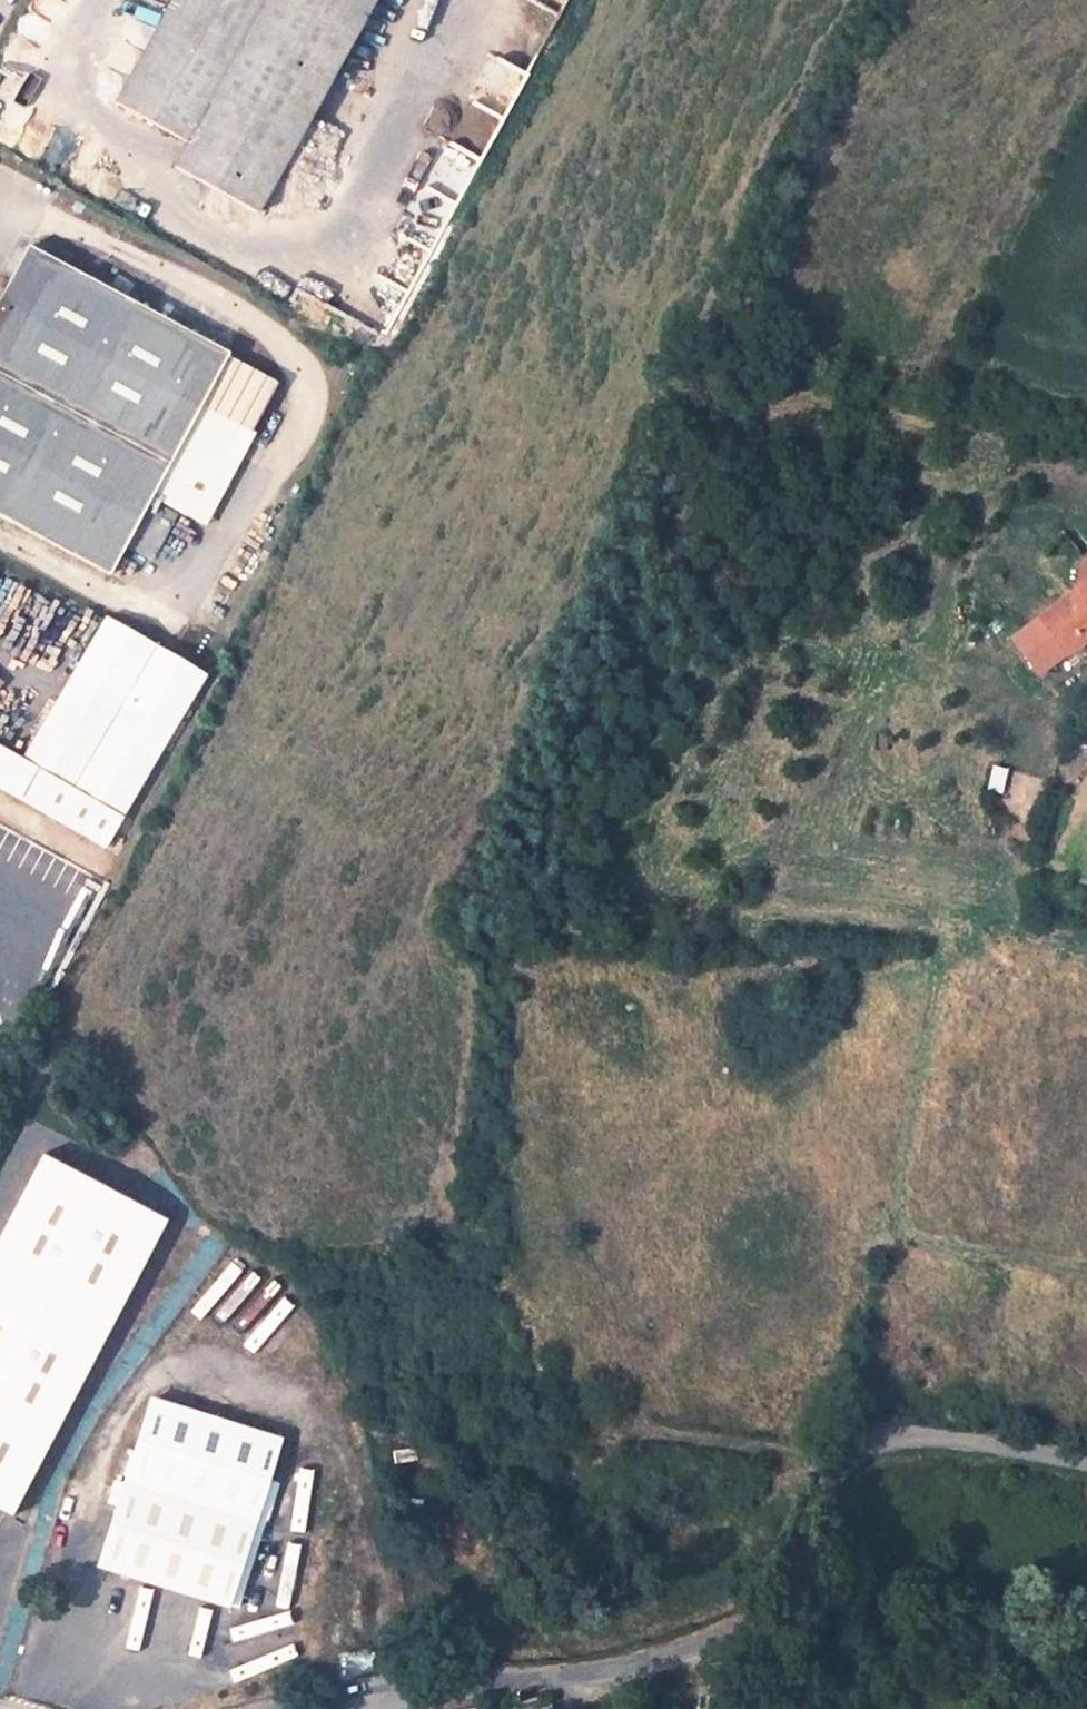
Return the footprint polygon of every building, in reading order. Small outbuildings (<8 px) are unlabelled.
[(373,0),(173,0),(118,100),(189,141),(176,167),(257,212),(299,135),(309,141),(315,130),(305,124),(373,0)] [(28,245),(0,298),(0,515),(110,573),(126,545),(150,498),(152,496),(187,514),(206,478),(171,459),(226,356),(228,352),(28,245)] [(206,478),(187,514),(205,524),(255,432),(252,430),(277,383),(226,356),(171,459),(206,478)] [(150,498),(126,545),(152,559),(177,513),(150,498)] [(1039,673),(1086,637),(1086,560),(1079,565),(1075,591),(1012,637),(1039,673)] [(206,675),(107,616),(26,753),(125,812),(206,675)] [(108,847),(125,815),(35,767),(18,798),(108,847)] [(38,1155),(0,1226),(0,1515),(6,1518),(162,1221),(38,1155)] [(285,1438),(155,1398),(129,1482),(128,1487),(123,1503),(103,1566),(233,1606),(262,1511),(273,1514),(282,1483),(272,1479),(285,1438)] [(123,1503),(128,1487),(119,1485),(114,1500),(123,1503)]
